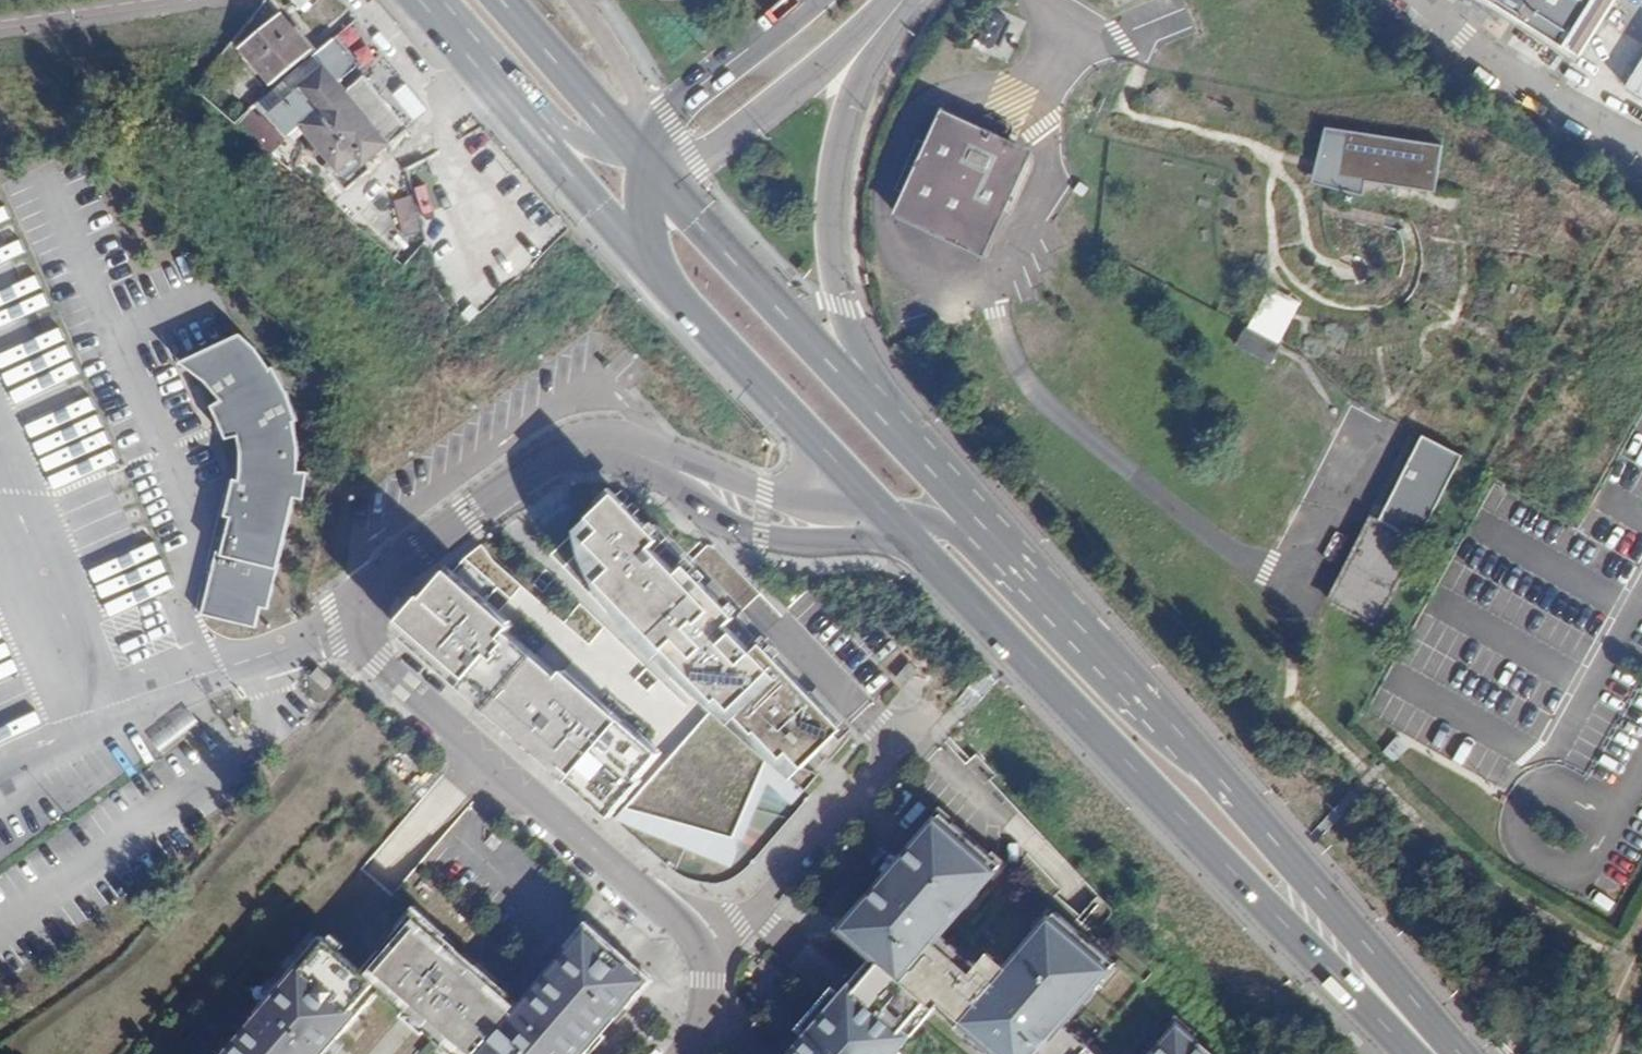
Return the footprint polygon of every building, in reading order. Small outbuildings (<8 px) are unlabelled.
[(1591,60),(1630,0),(1496,0),(1591,60)] [(282,9),(242,41),(270,76),(310,44),(282,9)] [(271,109),(290,134),(305,121),(331,154),(324,159),(344,186),(370,167),(364,159),(405,127),(364,75),(346,89),(315,50),(300,63),(310,76),(271,109)] [(1626,89),(1641,98),(1641,63),(1626,89)] [(1039,155),(955,114),(902,215),(994,259),(1039,155)] [(1441,152),(1325,134),(1313,189),(1361,199),(1365,187),(1434,197),(1441,152)] [(0,189),(0,375),(9,400),(70,377),(0,189)] [(394,201),(405,238),(424,233),(413,195),(394,201)] [(268,608),(279,561),(295,498),(304,499),(305,470),(295,470),(299,445),(294,422),(298,421),(288,391),(275,366),(271,369),(255,347),(241,333),(181,363),(211,374),(233,396),(223,402),(225,435),(237,430),(241,444),(241,462),(240,480),(234,479),(225,516),(231,517),(223,552),(217,551),(202,615),(256,628),(260,607),(268,608)] [(1471,460),(1432,440),(1389,526),(1429,546),(1471,460)] [(99,578),(158,555),(125,471),(98,482),(100,487),(93,490),(99,505),(75,514),(99,578)] [(617,495),(590,519),(601,531),(589,542),(615,569),(600,583),(718,701),(723,697),(757,735),(758,733),(783,759),(790,754),(806,768),(846,728),(764,643),(755,651),(730,626),(737,618),(688,566),(681,573),(656,547),(663,540),(617,495)] [(428,597),(422,593),(398,621),(409,632),(406,638),(616,822),(673,753),(573,664),(563,675),(512,633),(519,623),(452,568),(428,597)] [(11,720),(12,724),(34,716),(8,643),(0,646),(0,724),(11,720)] [(673,753),(616,822),(728,864),(748,811),(769,759),(712,710),(673,753)] [(1018,874),(936,801),(841,917),(869,943),(925,982),(953,950),(1018,874)] [(324,1036),(375,978),(417,1014),(461,1053),(580,1053),(650,968),(582,916),(515,996),(410,904),(361,959),(322,926),(209,1053),(308,1053),(324,1036)] [(953,950),(925,982),(935,990),(1005,1053),(1115,1053),(1063,1014),(1114,954),(1051,905),(1009,955),(987,941),(970,961),(953,950)] [(869,943),(776,1053),(882,1053),(935,990),(925,982),(869,943)] [(1178,1010),(1144,1053),(1227,1053),(1178,1010)]
